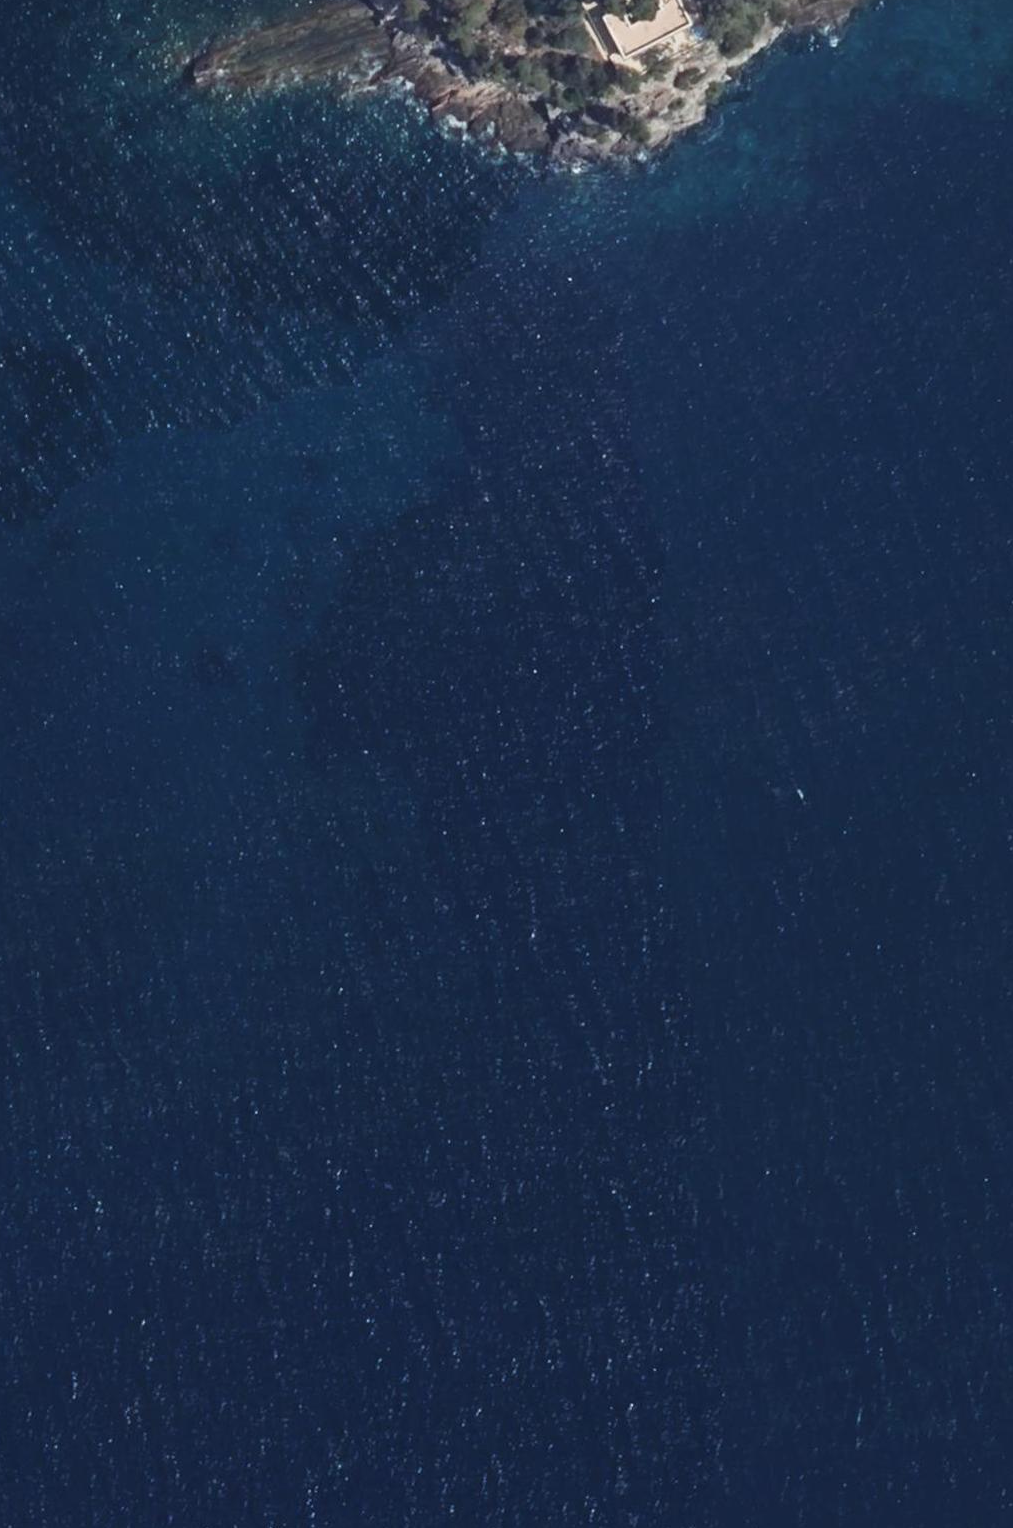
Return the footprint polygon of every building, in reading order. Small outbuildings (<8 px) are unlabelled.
[(686,25),(673,0),(643,0),(651,16),(629,27),(620,9),(598,20),(620,61),(686,25)]
